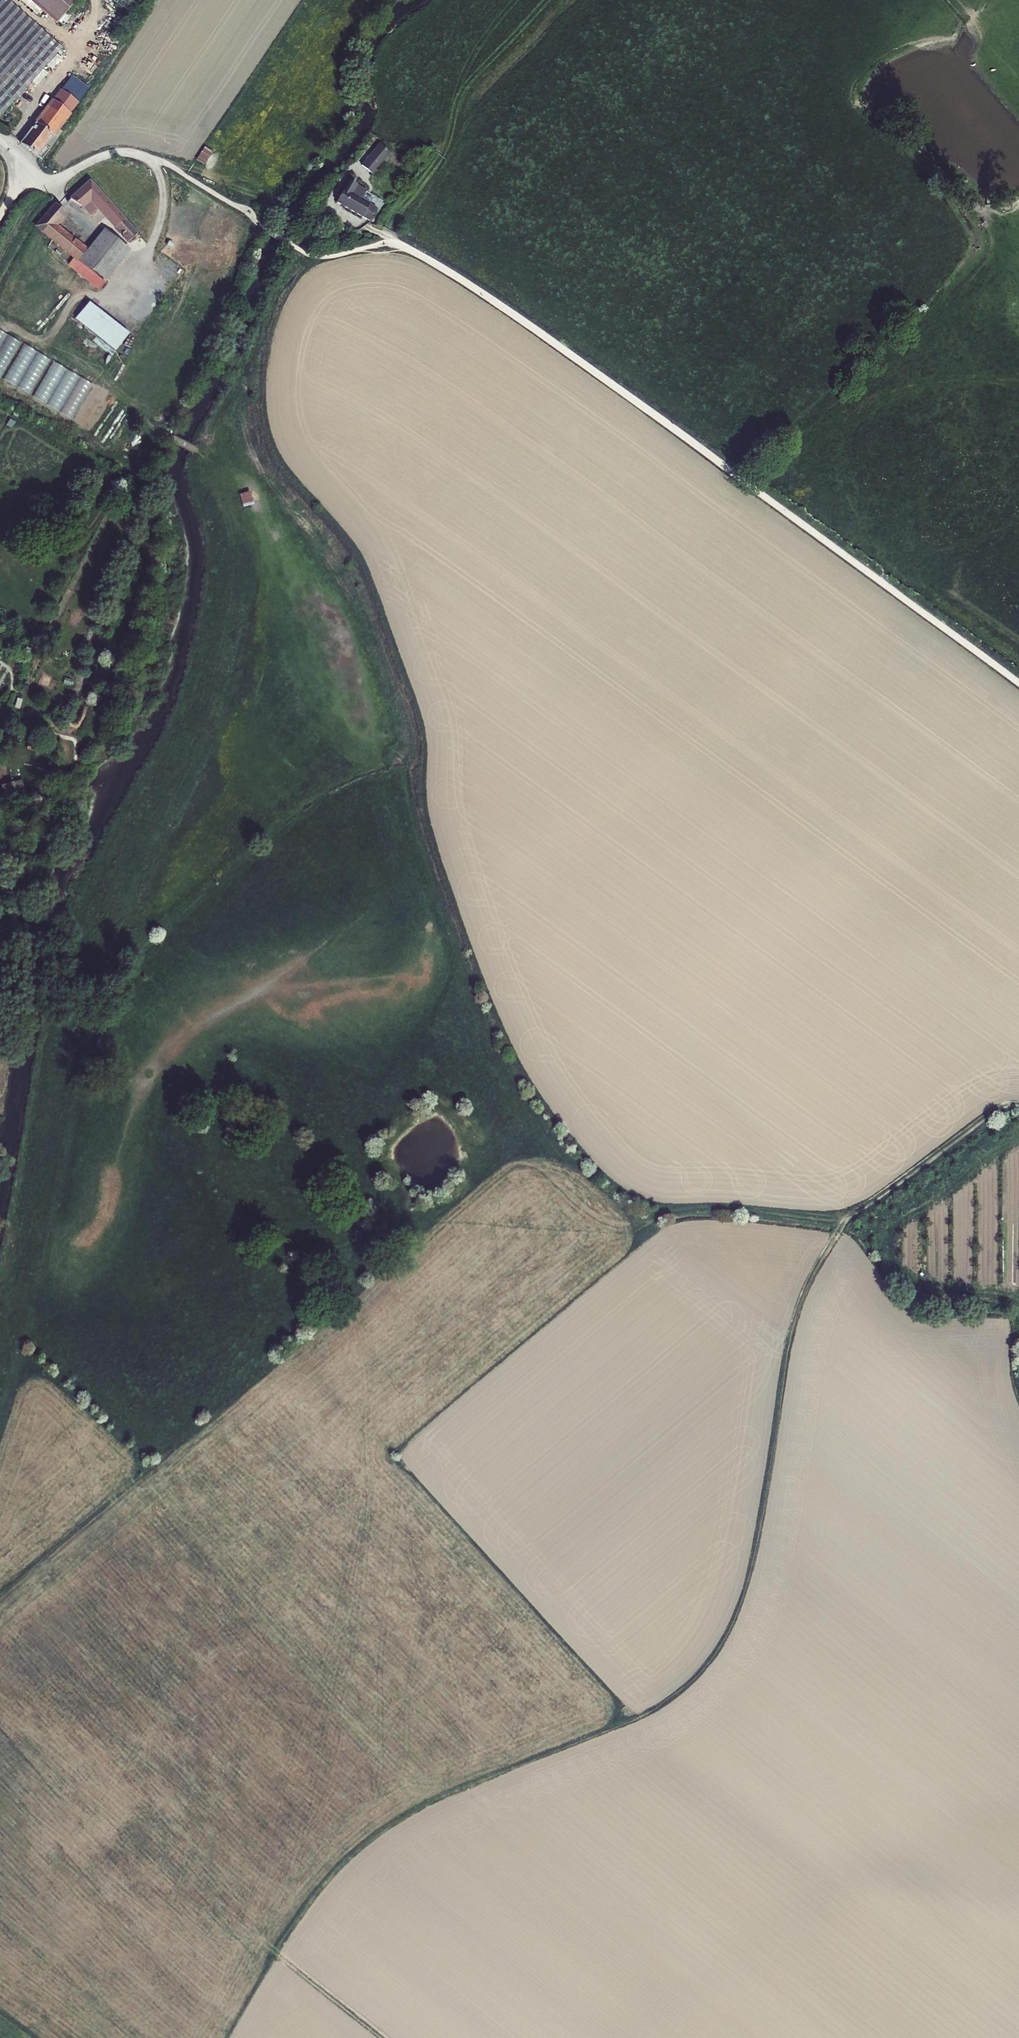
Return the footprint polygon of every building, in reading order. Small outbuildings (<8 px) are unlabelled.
[(59,47),(5,0),(0,0),(0,111),(59,47)] [(72,0),(29,0),(53,20),(72,0)] [(116,1),(132,13),(141,0),(116,0),(116,1)] [(94,62),(103,69),(109,61),(100,54),(94,62)] [(70,75),(87,89),(103,69),(94,62),(87,71),(79,64),(70,75)] [(44,145),(87,89),(70,75),(18,142),(40,159),(48,148),(44,145)] [(389,152),(379,143),(361,163),(371,172),(389,152)] [(209,152),(202,147),(194,159),(201,164),(209,152)] [(353,184),(346,180),(333,203),(366,221),(374,208),(359,200),(363,191),(352,185),(353,184)] [(136,232),(87,181),(67,198),(70,201),(79,206),(89,216),(96,209),(127,241),(136,232)] [(71,257),(76,261),(84,250),(53,224),(63,211),(51,202),(33,225),(71,257)] [(102,228),(84,250),(76,261),(101,281),(127,249),(102,228)] [(65,264),(95,288),(101,281),(76,261),(71,257),(65,264)] [(129,332),(88,301),(75,318),(116,350),(129,332)] [(0,333),(0,377),(74,421),(95,384),(0,333)] [(246,508),(257,505),(252,489),(241,493),(246,508)] [(10,780),(0,783),(0,786),(1,791),(0,791),(0,802),(15,797),(10,780)]
